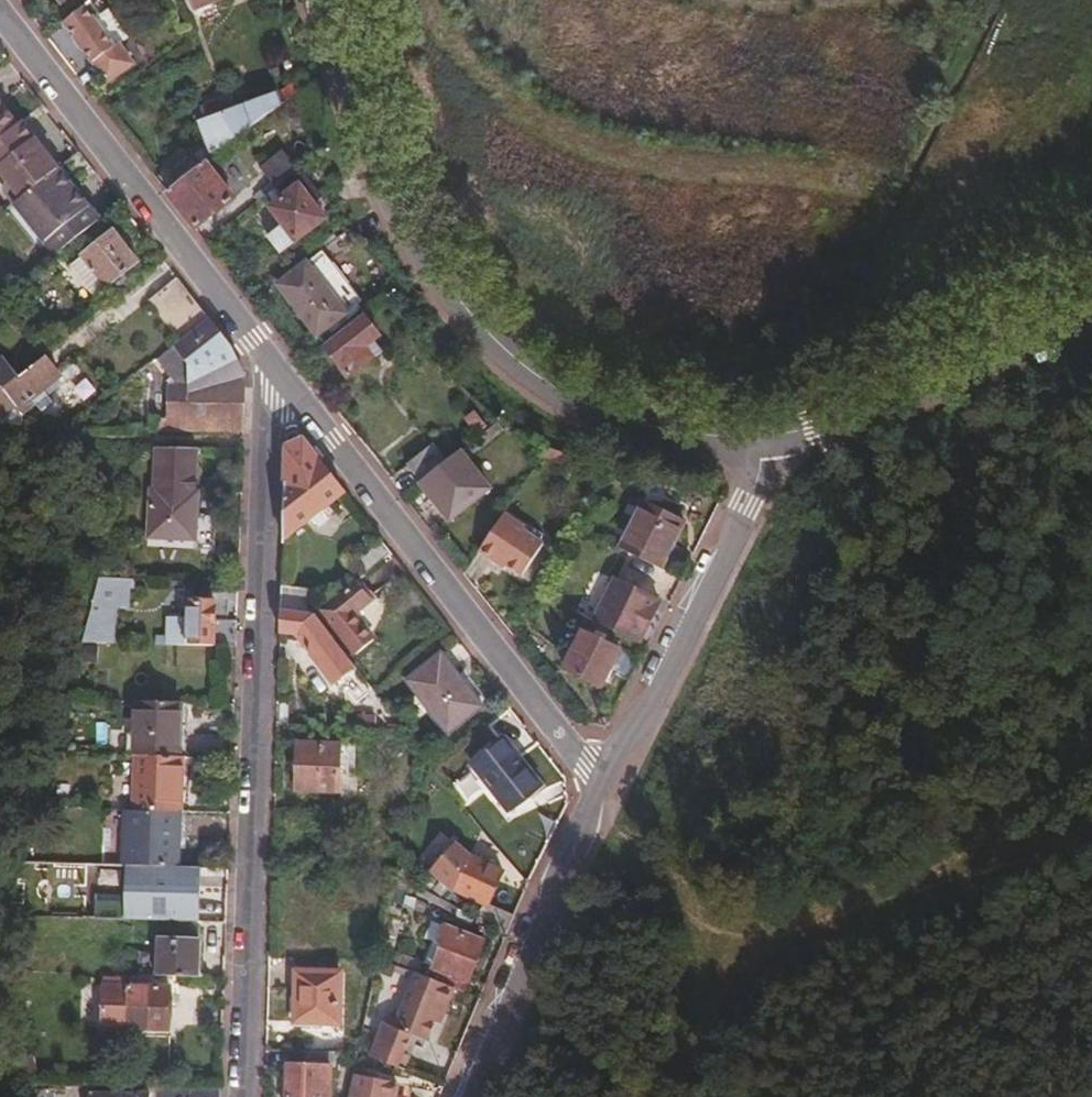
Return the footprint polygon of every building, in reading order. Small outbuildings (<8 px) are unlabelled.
[(160,20),(171,14),(163,0),(149,0),(160,20)] [(99,4),(71,24),(112,79),(135,62),(123,45),(120,47),(101,20),(107,15),(99,4)] [(21,122),(0,95),(0,137),(21,122)] [(259,102),(228,119),(238,139),(268,115),(259,102)] [(26,118),(21,122),(0,137),(0,155),(5,161),(0,164),(0,165),(11,178),(9,190),(17,201),(18,200),(61,167),(62,166),(26,118)] [(209,129),(222,151),(238,139),(228,119),(209,129)] [(264,165),(278,185),(302,165),(288,147),(264,165)] [(171,190),(199,226),(238,197),(211,160),(171,190)] [(18,200),(58,254),(102,219),(61,167),(18,200)] [(301,183),(274,204),(288,224),(273,236),(283,249),(326,215),(301,183)] [(117,228),(86,252),(111,284),(142,261),(117,228)] [(327,248),(316,257),(323,265),(333,257),(327,248)] [(323,265),(316,257),(300,268),(339,319),(364,298),(333,257),(323,265)] [(182,338),(211,316),(179,275),(150,296),(182,338)] [(373,315),(332,347),(354,377),(389,350),(382,340),(387,335),(373,315)] [(192,429),(246,432),(248,378),(236,346),(211,316),(182,338),(178,341),(200,369),(193,374),(191,418),(192,429)] [(0,387),(0,413),(15,403),(20,409),(60,377),(45,357),(4,389),(1,386),(0,387)] [(76,387),(85,402),(101,393),(92,378),(76,387)] [(480,407),(471,414),(483,431),(493,423),(480,407)] [(157,427),(192,429),(191,418),(157,418),(157,427)] [(467,448),(475,459),(515,428),(502,421),(467,448)] [(289,537),(347,490),(302,432),(292,436),(289,537)] [(413,461),(426,479),(451,460),(437,442),(413,461)] [(197,490),(200,445),(160,445),(156,489),(152,489),(150,537),(197,538),(201,491),(197,490)] [(451,460),(426,479),(453,515),(494,485),(475,459),(467,448),(451,460)] [(630,550),(670,570),(692,524),(652,504),(630,550)] [(502,521),(482,551),(533,579),(551,549),(502,521)] [(396,553),(384,538),(360,558),(371,572),(396,553)] [(591,613),(606,577),(593,571),(578,608),(591,613)] [(665,600),(623,579),(603,617),(647,638),(665,600)] [(376,599),(359,580),(324,608),(356,649),(374,635),(357,614),(376,599)] [(305,584),(286,583),(286,609),(316,610),(305,584)] [(170,641),(239,643),(239,616),(226,615),(226,622),(217,622),(218,599),(192,598),(191,615),(171,615),(170,641)] [(82,638),(108,639),(108,625),(103,624),(104,609),(91,608),(82,638)] [(337,681),(360,666),(318,613),(316,610),(286,609),(285,630),(317,630),(317,651),(337,681)] [(618,665),(626,648),(589,630),(572,665),(610,682),(618,665)] [(638,675),(646,657),(626,648),(618,665),(638,675)] [(451,732),(485,704),(444,652),(409,680),(451,732)] [(348,704),(365,694),(356,679),(339,689),(348,704)] [(181,755),(183,700),(139,699),(136,754),(181,755)] [(503,737),(475,761),(513,807),(541,783),(503,737)] [(354,744),(304,741),(303,791),(343,792),(344,775),(353,775),(354,744)] [(183,809),(185,755),(181,755),(136,754),(133,808),(183,809)] [(468,774),(452,785),(465,804),(481,793),(468,774)] [(165,862),(183,863),(184,809),(183,809),(133,808),(122,808),(121,861),(145,862),(165,862)] [(509,936),(519,913),(493,903),(505,869),(471,856),(459,889),(486,902),(482,913),(509,936)] [(103,916),(130,917),(130,902),(137,901),(137,897),(164,898),(165,862),(145,862),(145,879),(104,877),(104,884),(96,884),(97,891),(104,892),(103,916)] [(461,986),(469,990),(487,941),(450,925),(443,944),(446,946),(435,976),(461,986)] [(157,973),(202,975),(203,940),(158,938),(157,973)] [(342,971),(298,970),(300,1021),(341,1022),(342,971)] [(461,986),(435,976),(421,971),(403,1016),(398,1014),(390,1020),(377,1056),(409,1068),(422,1035),(429,1038),(432,1039),(441,1018),(444,1011),(450,1013),(461,986)] [(170,984),(105,981),(104,1025),(169,1027),(170,984)] [(444,1011),(441,1018),(446,1021),(450,1013),(444,1011)] [(409,1068),(416,1071),(429,1038),(422,1035),(409,1068)] [(312,1049),(311,1064),(292,1063),(292,1096),(332,1096),(333,1065),(341,1065),(341,1049),(312,1049)] [(401,1082),(360,1073),(355,1096),(410,1096),(410,1095),(400,1093),(401,1082)] [(412,1085),(401,1082),(400,1093),(410,1095),(412,1085)] [(223,1087),(194,1085),(194,1096),(223,1096),(223,1087)]
